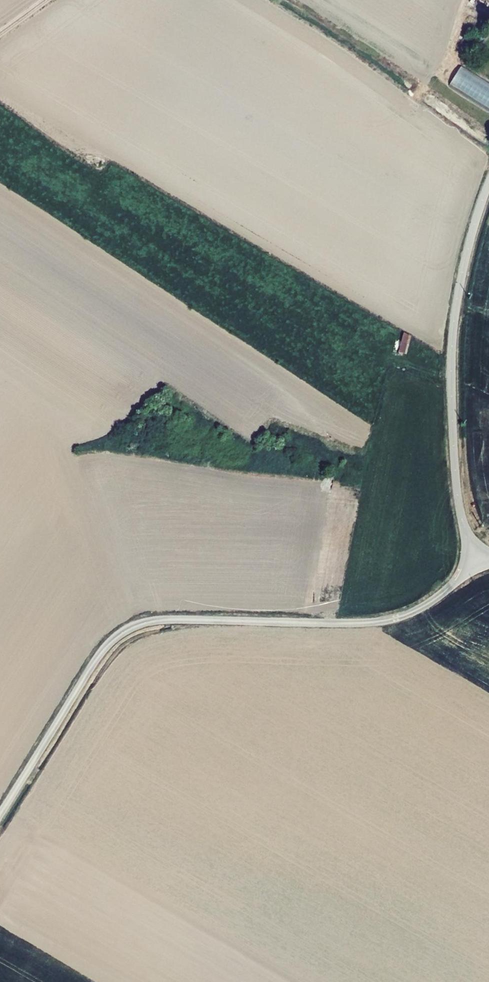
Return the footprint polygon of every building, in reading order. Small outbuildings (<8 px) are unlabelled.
[(484,83),(458,69),(449,85),(475,99),(484,83)] [(403,334),(398,352),(406,354),(411,336),(403,334)]
